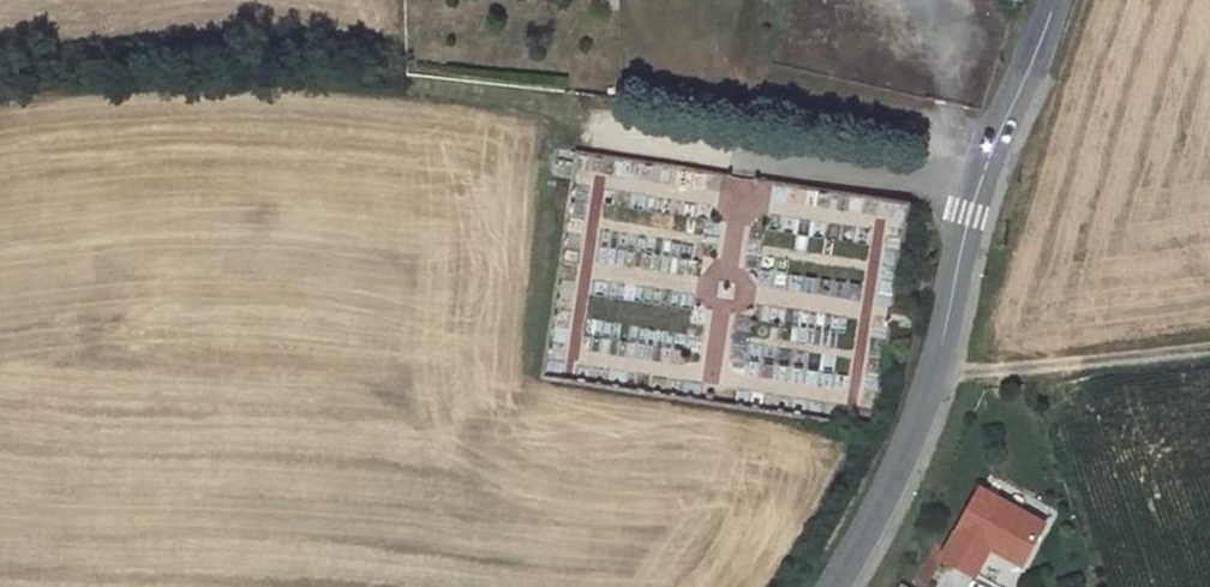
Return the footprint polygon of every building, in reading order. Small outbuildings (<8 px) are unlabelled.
[(945,556),(944,558),(976,576),(991,547),(995,541),(1026,559),(1045,524),(981,488),(945,556)] [(1026,559),(995,541),(991,547),(1022,565),(1026,559)] [(945,556),(935,550),(916,581),(925,586),(944,558),(945,556)]
